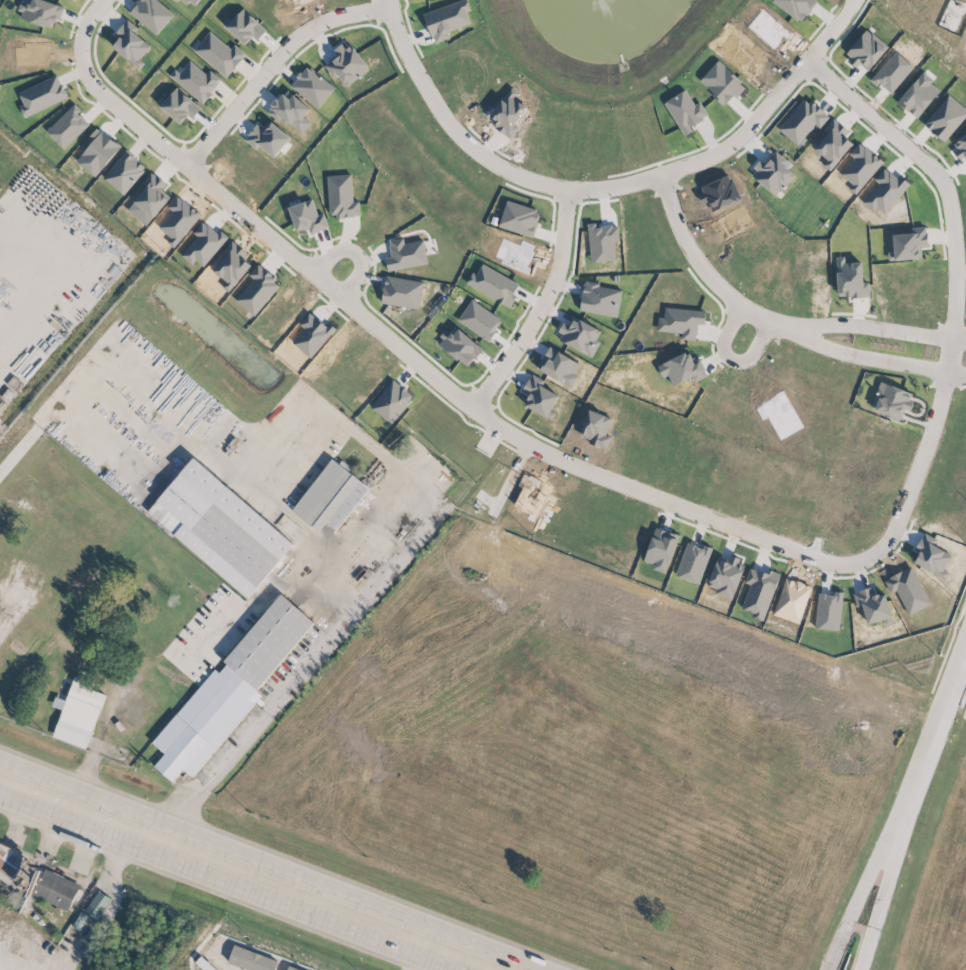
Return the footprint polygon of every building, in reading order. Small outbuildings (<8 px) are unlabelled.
[(51,28),(54,19),(58,21),(63,7),(44,0),(32,0),(30,5),(22,2),(17,17),(51,28)] [(432,43),(449,38),(447,31),(470,24),(466,11),(470,10),(467,0),(463,0),(423,12),(432,43)] [(250,34),(256,40),(265,30),(242,10),(227,26),(243,42),(250,34)] [(136,66),(154,44),(124,21),(113,36),(118,39),(112,47),(136,66)] [(231,49),(209,32),(193,51),(226,77),(245,54),(234,45),(231,49)] [(335,52),(338,56),(324,66),(333,78),(338,75),(346,86),(369,69),(348,42),(335,52)] [(203,103),(221,80),(209,70),(206,74),(187,59),(172,79),(203,103)] [(335,86),(306,66),(290,87),(319,108),(335,86)] [(18,92),(23,104),(19,105),(24,117),(67,98),(57,75),(18,92)] [(179,124),(187,115),(191,118),(200,109),(176,88),(159,106),(179,124)] [(814,124),(819,128),(828,117),(805,97),(777,129),(796,145),(814,124)] [(124,195),(146,168),(125,150),(102,178),(124,195)] [(750,173),(775,196),(794,176),(772,156),(765,165),(760,161),(750,173)] [(326,175),(328,217),(359,215),(358,201),(352,202),(351,174),(326,175)] [(323,213),(317,215),(312,200),(289,207),(296,232),(308,228),(310,233),(327,228),(323,213)] [(892,234),(892,251),(887,251),(888,260),(921,259),(921,247),(927,247),(926,227),(910,227),(910,233),(892,234)] [(424,240),(404,242),(403,238),(388,240),(390,256),(385,257),(387,270),(427,265),(424,240)] [(253,279),(235,300),(253,316),(281,285),(257,264),(248,275),(253,279)] [(492,270),(481,266),(477,276),(473,274),(469,285),(484,291),(492,270)] [(423,282),(385,275),(380,302),(418,309),(423,282)] [(502,319),(470,300),(457,321),(489,341),(502,319)] [(705,310),(664,308),(663,316),(658,316),(657,331),(681,333),(681,339),(696,340),(697,324),(704,324),(705,310)] [(556,338),(591,358),(600,341),(596,339),(601,331),(573,316),(568,325),(564,323),(556,338)] [(529,394),(523,406),(547,417),(557,394),(541,386),(544,381),(530,374),(522,391),(529,394)] [(869,409),(900,421),(905,409),(907,410),(914,394),(880,381),(869,409)] [(192,458),(292,543),(246,598),(146,511),(192,458)] [(290,510),(331,459),(368,488),(335,530),(325,522),(318,532),(290,510)] [(226,664),(222,661),(279,594),(313,622),(255,690),(260,695),(257,698),(263,702),(260,706),(255,702),(192,776),(182,768),(171,782),(153,766),(164,754),(151,743),(213,669),(218,673),(226,664)] [(66,697),(98,708),(104,694),(72,682),(66,697)] [(52,736),(83,748),(92,726),(61,714),(52,736)] [(10,884),(27,858),(0,841),(0,878),(10,884)] [(79,884),(44,869),(33,896),(68,911),(79,884)] [(97,920),(111,899),(98,890),(84,911),(97,920)]
